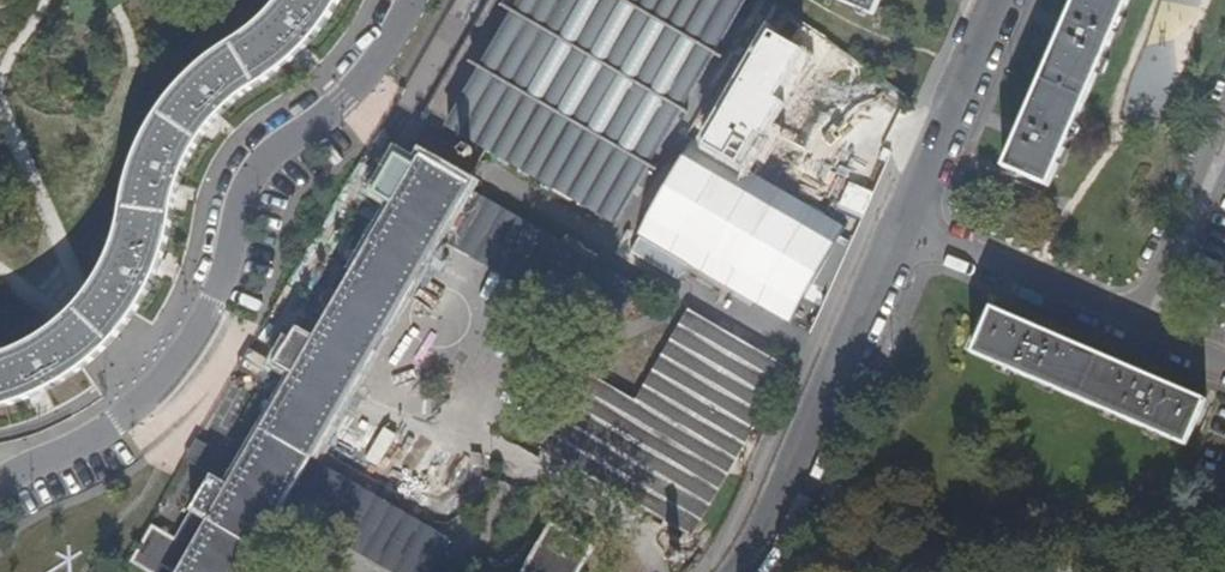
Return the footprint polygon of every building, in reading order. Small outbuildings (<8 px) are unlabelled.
[(21,400),(61,378),(103,346),(134,309),(156,263),(164,239),(172,188),(186,151),(213,114),(240,90),(284,62),(315,31),(337,0),(280,0),(261,21),(211,55),(176,85),(149,122),(135,157),(125,192),(117,239),(101,274),(76,307),(51,329),(13,351),(0,356),(0,405),(21,400)] [(423,106),(617,220),(746,0),(486,0),(423,106)] [(873,15),(879,0),(836,0),(873,15)] [(1050,185),(1128,0),(1076,0),(1005,166),(1050,185)] [(862,198),(884,157),(730,74),(708,115),(862,198)] [(638,232),(790,320),(845,226),(693,138),(638,232)] [(467,156),(472,147),(465,143),(460,153),(467,156)] [(274,362),(278,363),(264,385),(222,456),(209,476),(191,506),(191,509),(175,536),(152,524),(131,561),(152,571),(155,571),(161,564),(176,571),(243,571),(282,504),(307,461),(438,234),(466,189),(469,182),(421,154),(414,166),(395,155),(375,190),(392,201),(316,335),(296,324),(274,362)] [(634,286),(466,189),(438,234),(607,331),(634,286)] [(970,353),(1184,444),(1203,400),(990,308),(970,353)] [(541,444),(625,493),(689,531),(786,367),(689,310),(635,401),(585,372),(541,444)] [(274,362),(246,345),(234,366),(264,385),(278,363),(274,362)] [(222,456),(194,436),(181,458),(209,476),(222,456)] [(307,461),(282,504),(401,571),(431,571),(449,544),(307,461)] [(592,543),(551,520),(521,571),(576,571),(592,543)]
